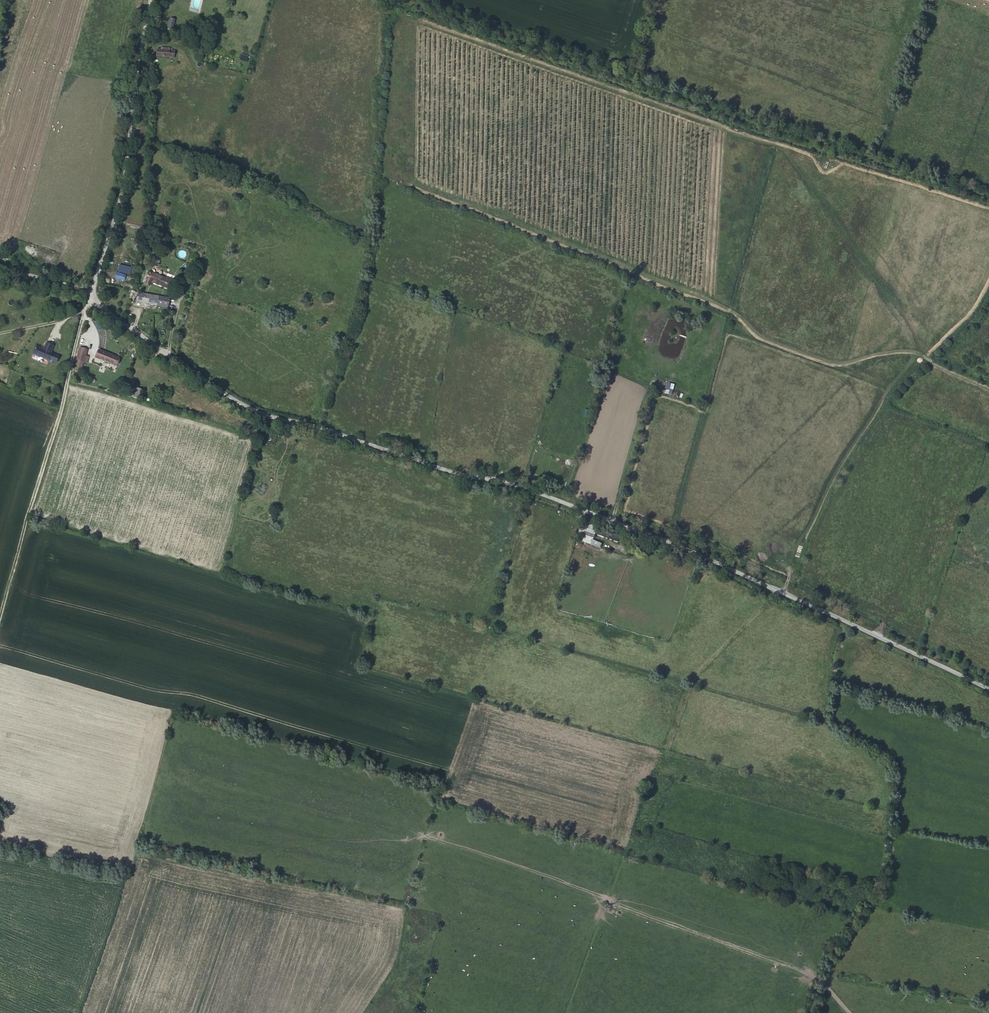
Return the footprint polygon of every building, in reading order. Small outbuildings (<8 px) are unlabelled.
[(168,257),(166,262),(178,267),(180,262),(168,257)] [(171,285),(147,274),(142,285),(148,288),(150,284),(168,292),(171,285)] [(139,305),(154,307),(156,296),(141,294),(139,305)] [(156,296),(154,307),(166,309),(167,298),(156,296)] [(38,351),(34,349),(30,357),(47,364),(47,363),(54,366),(57,359),(50,356),(49,355),(51,348),(44,345),(42,349),(41,352),(38,351)] [(115,360),(96,352),(92,359),(111,367),(115,360)] [(85,357),(77,356),(76,363),(84,365),(85,357)] [(131,389),(128,397),(135,399),(138,391),(131,389)] [(263,493),(267,486),(260,483),(257,489),(263,493)] [(600,546),(602,541),(593,539),(596,525),(586,522),(581,541),(600,546)] [(601,536),(619,540),(620,535),(603,531),(601,536)]
